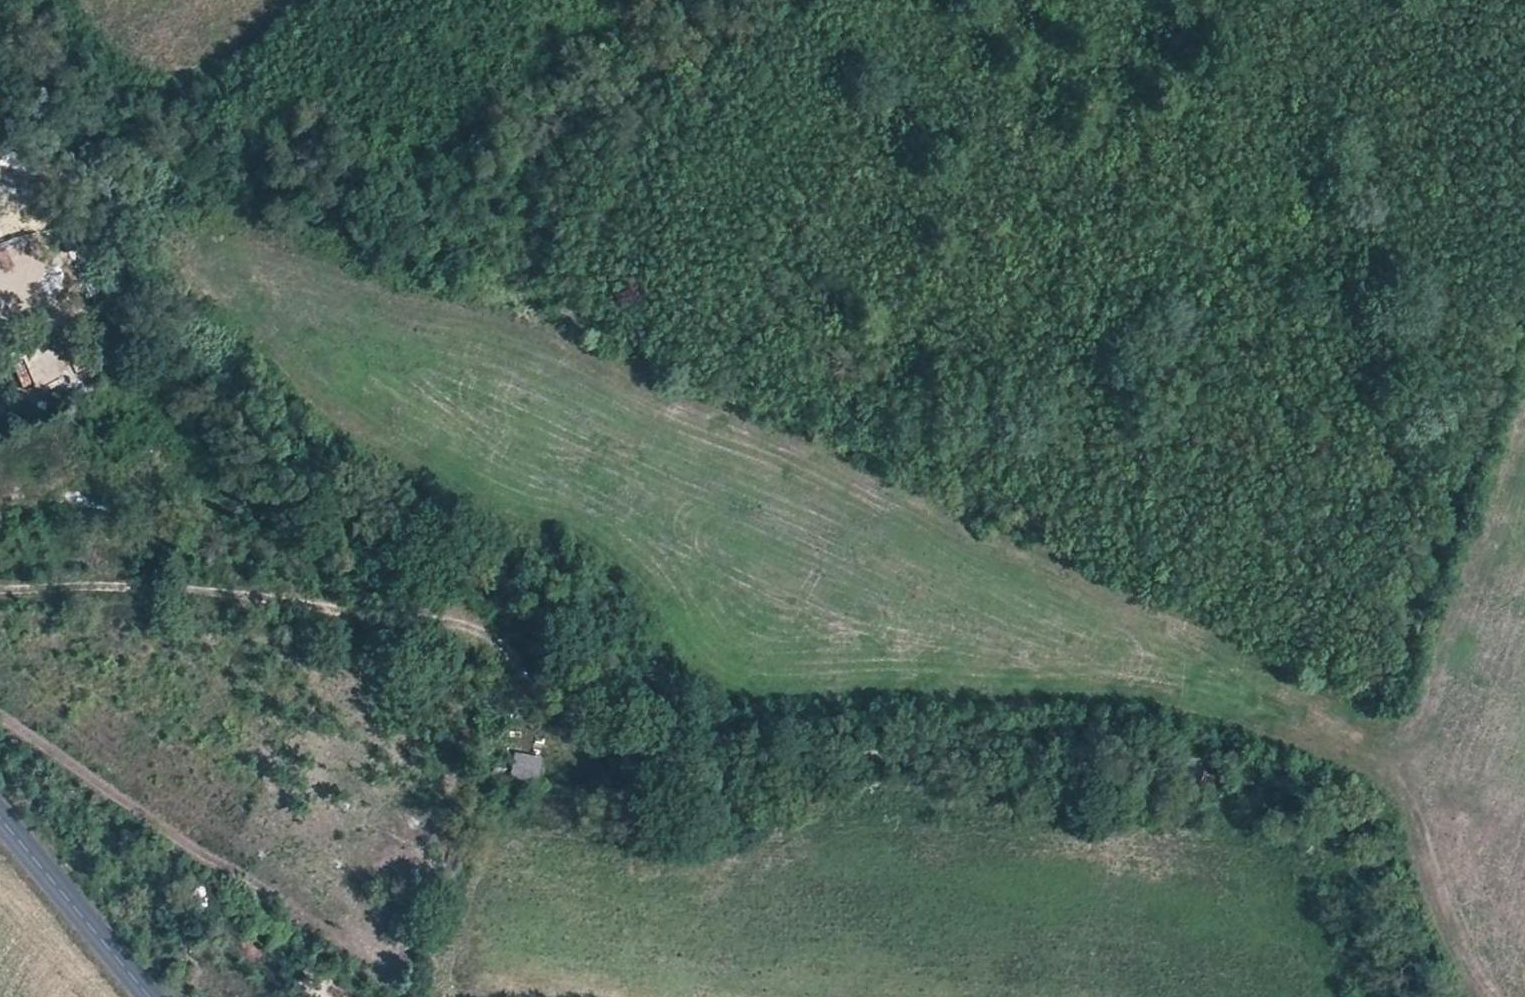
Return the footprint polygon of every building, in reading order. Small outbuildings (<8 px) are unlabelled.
[(30,259),(20,236),(0,245),(0,271),(30,259)] [(513,754),(512,779),(541,780),(542,755),(513,754)] [(262,966),(250,961),(244,977),(256,982),(262,966)]
